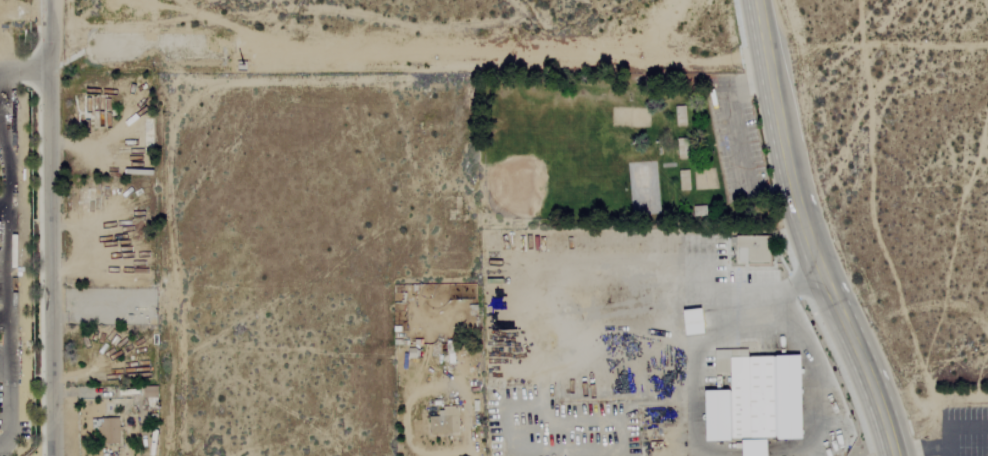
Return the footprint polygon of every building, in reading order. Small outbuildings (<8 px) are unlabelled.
[(108,94),(83,95),(83,119),(109,119),(108,94)] [(738,260),(771,262),(772,236),(739,235),(738,260)] [(705,308),(687,310),(689,335),(708,333),(705,308)] [(804,355),(731,357),(732,389),(708,390),(709,440),(746,439),(746,455),(771,455),(771,439),(805,438),(804,355)] [(431,434),(460,433),(459,406),(441,406),(441,416),(431,416),(431,434)] [(119,444),(120,418),(101,418),(101,443),(119,444)]
